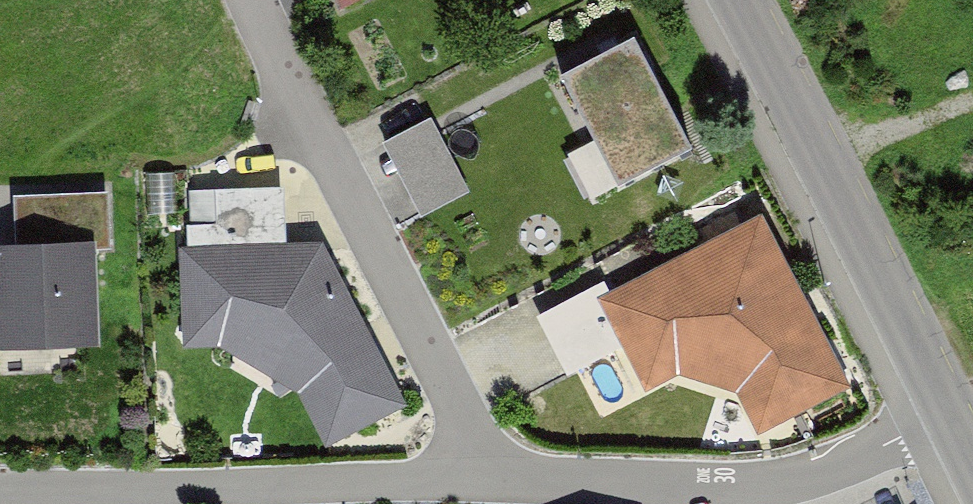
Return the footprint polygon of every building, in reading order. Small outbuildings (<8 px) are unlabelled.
[(343,12),(367,0),(337,0),(343,12)] [(635,39),(560,76),(617,192),(692,155),(635,39)] [(431,121),(383,144),(421,219),(469,195),(431,121)] [(285,192),(188,192),(188,249),(176,249),(176,354),(223,354),(295,397),(323,453),(403,413),(322,251),(285,251),(285,192)] [(0,252),(0,359),(98,356),(95,251),(116,257),(114,199),(14,202),(16,251),(0,252)] [(606,269),(528,308),(564,380),(613,356),(637,402),(676,382),(733,387),(757,436),(848,391),(762,219),(617,291),(606,269)]
